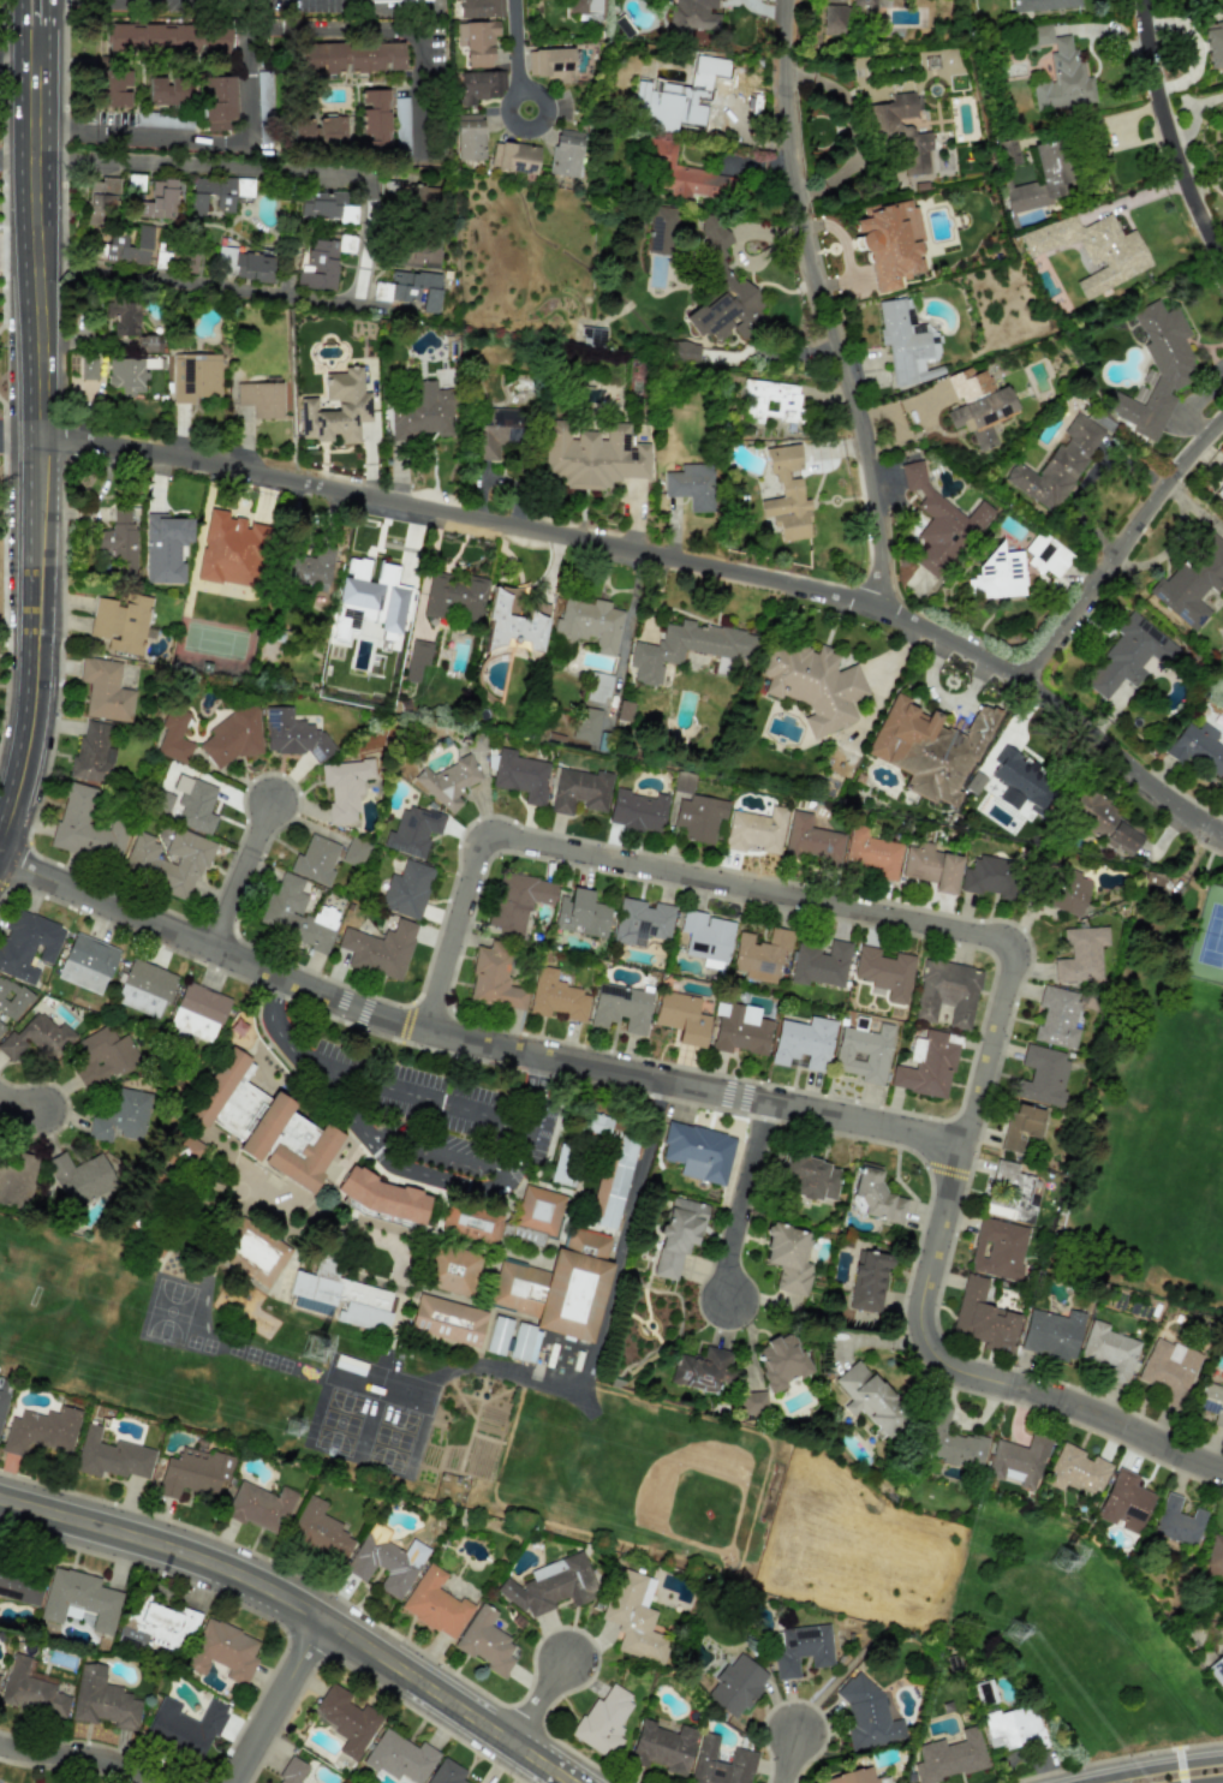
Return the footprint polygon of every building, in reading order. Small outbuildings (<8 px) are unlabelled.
[(458,18),(457,0),(503,0),(503,16),(458,18)] [(569,14),(577,14),(577,20),(604,20),(604,0),(569,0),(569,14)] [(674,6),(669,6),(667,29),(718,32),(719,12),(714,12),(715,0),(674,0),(674,6)] [(1012,13),(1080,7),(1079,0),(1011,0),(1012,13)] [(845,35),(846,5),(823,5),(822,35),(845,35)] [(455,22),(463,22),(463,19),(499,18),(499,34),(493,34),(494,47),(490,47),(491,58),(489,58),(489,65),(466,66),(466,59),(464,59),(463,44),(457,44),(455,22)] [(1222,67),(1222,22),(1205,23),(1206,67),(1222,67)] [(230,25),(104,24),(104,51),(230,53),(230,25)] [(1095,103),(1092,76),(1083,77),(1080,48),(1071,49),(1069,35),(1052,37),(1051,24),(1023,28),(1026,48),(1049,45),(1054,82),(1031,85),(1035,110),(1095,103)] [(300,43),(300,73),(345,73),(345,71),(403,70),(402,42),(300,43)] [(573,49),(527,50),(527,77),(560,76),(560,84),(574,83),(573,49)] [(129,71),(95,70),(95,106),(129,107),(129,89),(129,71)] [(458,72),(505,70),(506,90),(499,90),(499,96),(488,97),(488,99),(475,99),(475,105),(460,105),(458,72)] [(234,76),(203,77),(204,131),(227,130),(226,121),(235,121),(234,76)] [(148,106),(185,105),(184,78),(166,79),(166,77),(147,78),(148,106)] [(725,99),(651,90),(652,79),(634,77),(629,112),(642,114),(640,128),(674,132),(675,126),(721,132),(725,99)] [(390,149),(388,89),(360,90),(361,150),(390,149)] [(868,105),(872,149),(900,146),(903,176),(928,174),(926,150),(930,149),(929,132),(912,133),(912,126),(899,127),(898,118),(915,117),(913,92),(890,94),(891,103),(868,105)] [(455,161),(483,160),(482,114),(454,115),(455,161)] [(347,116),(318,116),(318,126),(312,126),(312,118),(293,118),(293,144),(347,145),(347,116)] [(582,132),(554,129),(549,175),(576,178),(582,132)] [(676,141),(649,137),(641,184),(669,189),(668,192),(730,202),(734,176),(672,166),(676,141)] [(1031,145),(1039,181),(1003,189),(1009,214),(1052,204),(1051,197),(1063,195),(1060,184),(1069,182),(1060,138),(1031,145)] [(998,167),(1018,165),(1015,139),(995,141),(998,167)] [(534,175),(539,148),(494,140),(489,167),(534,175)] [(99,225),(99,216),(116,217),(116,178),(100,177),(100,182),(88,181),(87,225),(99,225)] [(188,216),(204,216),(205,193),(215,194),(214,211),(232,212),(233,196),(236,196),(237,179),(191,177),(188,216)] [(151,180),(150,202),(136,201),(136,218),(175,219),(176,181),(151,180)] [(385,184),(385,207),(437,208),(437,185),(385,184)] [(300,192),(299,219),(355,220),(356,205),(345,205),(345,193),(300,192)] [(872,293),(900,289),(898,277),(924,273),(921,256),(918,242),(921,242),(914,199),(861,208),(863,218),(852,220),(854,232),(863,231),(872,293)] [(671,256),(677,209),(651,206),(645,252),(671,256)] [(1152,267),(1134,229),(1120,235),(1110,213),(1080,227),(1073,212),(1018,237),(1029,260),(1077,237),(1094,272),(1074,281),(1082,300),(1152,267)] [(717,290),(701,304),(695,306),(683,316),(687,325),(696,335),(702,333),(710,343),(720,339),(731,329),(741,340),(760,324),(766,322),(752,289),(743,278),(735,281),(732,277),(721,251),(732,241),(729,235),(711,214),(708,215),(691,230),(717,290)] [(148,265),(151,226),(136,225),(135,247),(125,247),(126,232),(108,230),(107,244),(93,243),(92,261),(148,265)] [(334,290),(338,252),(353,253),(355,236),(338,235),(338,241),(304,238),(299,287),(334,290)] [(438,268),(439,241),(395,238),(394,265),(438,268)] [(196,250),(179,249),(179,272),(196,273),(196,250)] [(217,250),(214,276),(271,281),(273,255),(217,250)] [(440,275),(390,270),(389,283),(374,282),(372,299),(414,304),(416,289),(423,289),(420,312),(436,313),(440,275)] [(892,385),(941,379),(940,368),(924,370),(923,363),(940,361),(937,333),(929,334),(927,323),(914,325),(913,312),(905,313),(903,298),(876,301),(882,345),(887,344),(892,385)] [(1155,442),(1176,397),(1166,393),(1191,381),(1196,371),(1191,361),(1192,359),(1183,338),(1189,335),(1177,306),(1163,312),(1158,299),(1131,311),(1145,341),(1143,346),(1156,376),(1142,405),(1113,391),(1104,410),(1129,422),(1134,433),(1155,442)] [(113,336),(136,336),(137,302),(104,302),(104,317),(113,317),(113,336)] [(135,352),(156,352),(156,336),(135,335),(135,352)] [(698,343),(670,342),(669,361),(698,362),(698,343)] [(173,403),(192,403),(192,397),(221,397),(220,353),(172,354),(173,403)] [(96,380),(96,357),(81,357),(81,380),(96,380)] [(154,358),(108,358),(108,387),(121,387),(121,395),(144,395),(144,368),(154,368),(154,358)] [(298,398),(300,439),(314,437),(314,439),(316,439),(316,441),(330,441),(329,434),(338,433),(339,443),(358,443),(358,422),(371,422),(370,392),(362,393),(360,366),(345,368),(345,372),(323,374),(324,400),(335,400),(336,410),(316,411),(316,398),(298,398)] [(989,424),(1017,413),(1007,385),(994,389),(986,369),(972,374),(970,367),(948,375),(959,407),(945,412),(951,429),(968,423),(978,451),(996,444),(989,424)] [(801,386),(744,379),(740,420),(762,423),(762,418),(797,422),(801,386)] [(392,438),(453,436),(452,389),(436,389),(436,380),(411,381),(411,402),(391,402),(392,438)] [(252,419),(282,418),(281,383),(236,383),(236,406),(252,405),(252,419)] [(497,460),(498,444),(517,445),(519,415),(508,414),(508,409),(476,407),(474,459),(497,460)] [(1003,481),(1052,513),(1106,431),(1076,412),(1059,438),(1060,439),(1036,475),(1015,462),(1003,481)] [(648,479),(650,444),(629,443),(630,423),(603,422),(603,432),(571,431),(571,420),(546,420),(544,488),(607,490),(608,478),(648,479)] [(811,538),(806,499),(803,500),(799,478),(789,479),(788,471),(801,469),(798,444),(765,448),(769,476),(776,475),(780,497),(759,500),(761,518),(770,517),(772,527),(778,526),(780,542),(811,538)] [(966,518),(927,488),(923,460),(899,464),(904,492),(919,490),(921,499),(915,506),(930,518),(915,538),(918,554),(912,562),(938,581),(993,510),(979,500),(966,518)] [(689,513),(713,512),(712,463),(680,464),(680,472),(663,472),(664,497),(688,497),(689,513)] [(1222,502),(1222,482),(1213,493),(1222,502)] [(134,507),(112,507),(112,530),(96,530),(96,548),(112,548),(112,560),(120,560),(120,576),(134,576),(134,507)] [(196,578),(257,589),(269,526),(247,522),(247,520),(227,517),(228,512),(209,508),(196,578)] [(146,515),(144,583),(183,584),(184,561),(179,561),(180,543),(192,544),(192,516),(146,515)] [(1056,579),(1073,557),(1039,530),(1024,550),(1032,556),(1026,562),(1041,575),(1045,570),(1056,579)] [(1193,632),(1211,612),(1197,600),(1209,587),(1217,595),(1222,588),(1222,543),(1211,532),(1166,583),(1159,577),(1147,591),(1193,632)] [(335,544),(316,541),(313,558),(287,553),(284,572),(329,579),(335,544)] [(1021,551),(1001,552),(1001,544),(987,545),(988,561),(975,562),(976,579),(967,579),(968,599),(1028,596),(1027,574),(1022,575),(1021,551)] [(328,643),(348,647),(351,630),(357,632),(360,619),(378,623),(377,630),(375,629),(373,637),(399,642),(410,587),(394,584),(398,566),(378,562),(374,583),(365,581),(369,561),(348,557),(345,575),(341,575),(328,643)] [(487,579),(464,575),(464,577),(430,572),(422,615),(452,620),(452,618),(480,623),(487,579)] [(540,652),(548,605),(529,601),(526,619),(505,615),(510,589),(493,586),(483,645),(502,648),(504,639),(527,643),(525,649),(540,652)] [(151,598),(123,593),(122,602),(95,597),(88,636),(107,639),(106,650),(140,656),(151,598)] [(615,657),(622,611),(609,608),(610,602),(591,599),(590,600),(561,595),(554,638),(585,643),(586,636),(596,637),(593,653),(615,657)] [(1081,683),(1106,701),(1122,679),(1134,688),(1146,673),(1140,668),(1151,653),(1166,665),(1179,648),(1133,613),(1081,683)] [(751,661),(755,634),(693,624),(694,621),(680,619),(679,626),(663,623),(659,646),(632,642),(629,667),(635,668),(633,682),(659,686),(663,663),(680,665),(682,651),(751,661)] [(420,665),(429,666),(431,642),(410,640),(406,681),(418,683),(420,665)] [(857,721),(850,703),(869,695),(856,663),(835,672),(837,658),(833,649),(818,646),(817,651),(767,642),(761,676),(766,677),(763,695),(778,698),(780,697),(807,702),(808,704),(804,723),(811,740),(857,721)] [(82,657),(78,681),(90,682),(85,716),(129,722),(133,691),(118,688),(121,663),(82,657)] [(585,700),(606,703),(610,675),(590,672),(585,700)] [(865,755),(908,774),(902,788),(952,811),(960,793),(961,793),(997,711),(978,703),(964,736),(938,724),(942,716),(929,710),(927,715),(907,706),(910,699),(894,692),(865,755)] [(629,722),(633,703),(619,700),(616,719),(629,722)] [(155,752),(184,765),(193,744),(179,738),(189,715),(169,706),(160,727),(165,729),(155,752)] [(291,706),(265,707),(265,753),(311,752),(311,757),(329,757),(329,730),(313,731),(312,721),(291,722),(291,706)] [(601,710),(579,706),(573,738),(595,742),(601,710)] [(262,754),(256,707),(235,709),(207,729),(209,737),(198,744),(216,770),(233,758),(262,754)] [(1213,741),(1218,734),(1189,715),(1164,753),(1184,767),(1190,758),(1218,777),(1222,769),(1222,748),(1213,741)] [(110,724),(81,719),(71,779),(107,785),(113,749),(107,748),(110,724)] [(821,768),(846,780),(858,754),(833,742),(821,768)] [(1034,773),(1037,768),(1005,746),(986,774),(1039,811),(1055,787),(1034,773)] [(549,762),(514,757),(515,750),(497,747),(491,786),(525,792),(523,804),(542,807),(549,762)] [(423,767),(412,780),(451,815),(463,801),(459,797),(482,771),(460,752),(436,779),(423,767)] [(320,764),(321,787),(327,787),(329,824),(358,822),(356,795),(362,795),(361,779),(373,778),(372,761),(320,764)] [(605,813),(612,774),(595,770),(594,774),(557,768),(549,812),(570,816),(573,801),(583,803),(581,809),(605,813)] [(217,789),(178,773),(172,790),(180,793),(176,804),(181,806),(174,822),(209,836),(216,817),(207,813),(217,789)] [(120,861),(128,820),(109,816),(106,829),(90,825),(98,789),(65,782),(52,847),(120,861)] [(607,825),(660,835),(667,796),(654,793),(654,797),(613,789),(607,825)] [(1086,822),(1083,827),(1130,856),(1145,830),(1079,791),(1067,811),(1086,822)] [(678,799),(672,825),(684,827),(682,839),(712,845),(718,818),(724,819),(727,802),(688,794),(687,801),(678,799)] [(422,859),(430,833),(439,835),(444,816),(401,804),(393,833),(386,831),(381,847),(422,859)] [(778,854),(786,809),(770,805),(768,817),(730,810),(723,849),(743,852),(744,848),(778,854)] [(809,828),(811,814),(791,810),(783,855),(838,865),(843,834),(809,828)] [(867,837),(869,827),(850,824),(842,868),(895,878),(901,844),(867,837)] [(121,872),(192,897),(212,841),(174,828),(165,853),(177,857),(174,864),(156,858),(161,842),(135,832),(121,872)] [(340,845),(309,834),(301,856),(294,854),(288,872),(326,885),(340,845)] [(340,861),(360,868),(369,844),(350,836),(340,861)] [(900,876),(934,883),(932,892),(954,896),(961,857),(932,852),(933,844),(918,841),(917,849),(905,847),(900,876)] [(963,868),(959,891),(981,895),(981,893),(1011,898),(1018,862),(975,854),(972,869),(963,868)] [(389,874),(378,908),(418,921),(434,869),(404,859),(398,877),(389,874)] [(1092,879),(1059,867),(1045,905),(1078,917),(1092,879)] [(326,952),(341,914),(318,905),(313,919),(300,915),(307,895),(300,892),(304,880),(278,870),(257,925),(326,952)] [(556,883),(501,871),(488,928),(522,936),(530,901),(551,906),(556,883)] [(592,890),(570,887),(568,897),(558,896),(552,929),(605,938),(610,906),(590,902),(592,890)] [(674,907),(652,903),(652,904),(619,898),(611,941),(643,947),(645,936),(668,940),(674,907)] [(38,970),(27,966),(35,945),(41,947),(36,960),(51,965),(65,927),(10,908),(0,938),(0,974),(33,985),(38,970)] [(679,932),(686,933),(682,955),(727,962),(733,920),(682,912),(679,932)] [(401,981),(416,924),(395,918),(392,932),(383,930),(381,938),(341,928),(336,948),(350,952),(346,967),(401,981)] [(738,931),(730,970),(744,972),(743,977),(775,984),(781,952),(788,954),(792,931),(770,927),(766,945),(751,942),(753,934),(738,931)] [(1062,929),(1062,948),(1068,947),(1069,959),(1052,959),(1053,982),(1100,981),(1099,946),(1107,946),(1107,927),(1062,929)] [(56,977),(100,995),(118,950),(74,932),(56,977)] [(843,989),(851,943),(829,939),(827,950),(795,944),(789,980),(843,989)] [(524,1011),(527,990),(505,986),(511,945),(489,941),(488,948),(476,946),(467,1002),(524,1011)] [(905,1005),(914,956),(893,953),(892,959),(878,957),(879,949),(858,945),(852,978),(871,981),(869,988),(886,990),(884,1002),(905,1005)] [(158,1020),(175,976),(131,958),(113,1002),(158,1020)] [(969,1031),(981,970),(924,958),(912,1018),(934,1022),(938,1004),(951,1007),(947,1027),(969,1031)] [(583,1023),(589,990),(554,984),(557,969),(536,965),(527,1014),(548,1017),(549,1011),(564,1013),(563,1020),(583,1023)] [(12,1022),(31,997),(0,974),(0,1013),(12,1022)] [(229,998),(184,982),(168,1027),(212,1043),(229,998)] [(622,1033),(644,1036),(651,992),(596,983),(589,1027),(605,1030),(607,1019),(624,1021),(622,1033)] [(1079,993),(1044,986),(1032,1041),(1074,1050),(1079,1029),(1072,1027),(1079,993)] [(702,1049),(708,1016),(695,1014),(698,997),(659,990),(653,1024),(678,1029),(676,1043),(702,1049)] [(758,1008),(718,1002),(710,1050),(730,1053),(731,1050),(765,1056),(771,1021),(756,1018),(758,1008)] [(11,1063),(30,1042),(51,1062),(76,1036),(61,1022),(55,1028),(37,1011),(14,1035),(10,1031),(0,1041),(0,1053),(11,1063)] [(778,1020),(770,1063),(786,1066),(788,1055),(806,1058),(804,1069),(825,1073),(834,1021),(808,1016),(806,1025),(778,1020)] [(882,1086),(892,1025),(877,1023),(876,1033),(864,1031),(866,1019),(854,1017),(853,1029),(839,1027),(832,1070),(858,1075),(857,1082),(882,1086)] [(125,1034),(116,1039),(108,1024),(72,1043),(82,1063),(72,1068),(83,1091),(140,1062),(125,1034)] [(888,1088),(946,1098),(956,1044),(943,1042),(945,1033),(924,1029),(922,1039),(914,1037),(908,1068),(892,1065),(888,1088)] [(1059,1107),(1071,1055),(1024,1045),(1020,1066),(1031,1068),(1028,1081),(1015,1078),(1011,1097),(1059,1107)] [(342,1138),(306,1194),(186,1114),(232,1046),(252,1061),(244,1073),(342,1138)] [(151,1094),(113,1086),(106,1120),(90,1117),(86,1138),(111,1143),(113,1136),(142,1141),(151,1094)] [(1000,1149),(1020,1154),(1024,1136),(1037,1139),(1044,1110),(1011,1103),(1000,1149)] [(610,1134),(610,1115),(579,1114),(579,1133),(610,1134)] [(735,1136),(667,1121),(659,1159),(680,1164),(678,1176),(724,1186),(735,1136)] [(186,1169),(204,1149),(186,1132),(162,1159),(170,1166),(176,1159),(186,1169)] [(596,1225),(616,1230),(637,1138),(620,1134),(616,1155),(606,1153),(592,1215),(598,1216),(596,1225)] [(552,1184),(573,1186),(577,1145),(556,1143),(552,1184)] [(101,1152),(70,1166),(63,1151),(44,1160),(67,1210),(117,1187),(101,1152)] [(27,1210),(37,1157),(16,1152),(14,1163),(0,1161),(0,1204),(27,1210)] [(833,1202),(840,1164),(783,1153),(779,1178),(789,1180),(786,1194),(833,1202)] [(1033,1176),(1016,1173),(1017,1164),(996,1160),(992,1180),(1008,1184),(1006,1196),(987,1193),(983,1214),(1031,1224),(1035,1206),(1027,1205),(1033,1176)] [(906,1198),(878,1192),(883,1167),(859,1162),(848,1212),(901,1224),(906,1198)] [(358,1181),(412,1195),(405,1227),(350,1210),(358,1181)] [(556,1235),(564,1194),(522,1186),(514,1227),(556,1235)] [(706,1205),(669,1197),(652,1276),(677,1282),(685,1244),(698,1247),(706,1205)] [(503,1216),(495,1245),(440,1228),(448,1199),(503,1216)] [(1028,1228),(979,1217),(968,1271),(1017,1281),(1028,1228)] [(291,1249),(240,1218),(222,1248),(228,1252),(223,1261),(267,1288),(291,1249)] [(773,1289),(805,1297),(812,1265),(804,1263),(811,1234),(769,1224),(760,1262),(779,1266),(773,1289)] [(481,1255),(434,1243),(423,1285),(470,1297),(481,1255)] [(555,1247),(535,1325),(592,1343),(612,1263),(555,1247)] [(878,1314),(890,1256),(858,1249),(846,1308),(878,1314)] [(288,1295),(334,1306),(336,1300),(341,1301),(336,1321),(386,1333),(395,1293),(335,1279),(340,1257),(317,1251),(312,1275),(294,1271),(288,1295)] [(1018,1313),(982,1306),(987,1278),(964,1273),(951,1335),(982,1341),(981,1347),(1010,1353),(1018,1313)] [(487,1311),(417,1293),(408,1330),(477,1348),(487,1311)] [(1065,1318),(1029,1308),(1018,1350),(1072,1363),(1085,1314),(1067,1309),(1065,1318)] [(533,1363),(541,1329),(513,1322),(514,1320),(493,1315),(484,1352),(504,1356),(504,1357),(533,1363)] [(1079,1358),(1107,1366),(1104,1377),(1126,1384),(1139,1341),(1106,1331),(1108,1324),(1090,1319),(1079,1358)] [(812,1373),(803,1350),(799,1352),(791,1332),(752,1348),(770,1391),(812,1373)] [(1136,1380),(1168,1394),(1164,1404),(1177,1409),(1200,1355),(1155,1336),(1136,1380)] [(669,1383),(713,1393),(716,1381),(729,1384),(733,1369),(728,1367),(732,1352),(704,1346),(701,1359),(676,1354),(669,1383)] [(832,1379),(849,1400),(841,1406),(850,1417),(859,1410),(882,1438),(907,1418),(859,1358),(832,1379)] [(1204,1382),(1196,1410),(1214,1414),(1211,1426),(1222,1429),(1222,1387),(1204,1382)] [(9,1393),(0,1391),(0,1428),(9,1393)] [(739,1393),(740,1414),(766,1413),(765,1392),(739,1393)] [(916,1452),(940,1458),(940,1461),(979,1471),(986,1440),(946,1430),(951,1409),(929,1403),(916,1452)] [(1,1451),(24,1458),(28,1443),(69,1454),(80,1411),(59,1405),(57,1413),(46,1410),(44,1416),(21,1409),(18,1419),(10,1417),(1,1451)] [(155,1450),(115,1440),(113,1447),(97,1443),(101,1427),(85,1423),(73,1471),(99,1477),(101,1470),(147,1481),(155,1450)] [(994,1440),(985,1477),(1036,1489),(1049,1437),(1030,1433),(1026,1447),(994,1440)] [(1111,1464),(1088,1454),(1088,1453),(1061,1442),(1044,1483),(1061,1491),(1064,1483),(1097,1496),(1111,1464)] [(233,1458),(180,1445),(176,1460),(166,1457),(157,1495),(177,1500),(180,1487),(215,1495),(218,1485),(226,1486),(233,1458)] [(1154,1494),(1134,1486),(1138,1475),(1116,1467),(1096,1518),(1118,1527),(1138,1535),(1154,1494)] [(278,1537),(296,1492),(280,1485),(276,1495),(238,1480),(224,1515),(278,1537)] [(1206,1511),(1193,1507),(1190,1518),(1176,1513),(1181,1497),(1165,1492),(1152,1534),(1194,1548),(1206,1511)] [(321,1514),(327,1503),(308,1494),(287,1538),(342,1565),(354,1539),(338,1531),(342,1524),(321,1514)] [(398,1601),(424,1559),(405,1547),(402,1551),(383,1540),(387,1534),(370,1525),(343,1570),(364,1583),(375,1565),(386,1572),(377,1588),(398,1601)] [(1213,1532),(1202,1574),(1222,1579),(1222,1535),(1213,1532)] [(528,1569),(530,1574),(521,1588),(503,1577),(496,1588),(499,1595),(522,1610),(527,1609),(530,1617),(551,1610),(556,1601),(568,1597),(571,1606),(588,1601),(595,1589),(582,1551),(528,1569)] [(473,1605),(460,1597),(458,1601),(437,1589),(447,1574),(427,1562),(399,1610),(453,1641),(473,1605)] [(37,1607),(45,1577),(0,1565),(0,1597),(37,1607)] [(111,1636),(122,1592),(98,1586),(100,1578),(51,1566),(39,1619),(61,1624),(63,1616),(78,1620),(80,1611),(94,1614),(90,1631),(111,1636)] [(654,1579),(621,1568),(605,1620),(621,1625),(613,1650),(661,1665),(670,1638),(649,1632),(655,1611),(645,1608),(654,1579)] [(198,1614),(179,1607),(177,1612),(137,1598),(122,1636),(181,1658),(198,1614)] [(488,1627),(497,1612),(480,1602),(454,1646),(485,1665),(483,1668),(503,1680),(515,1660),(508,1656),(516,1643),(488,1627)] [(259,1642),(207,1617),(183,1666),(203,1676),(210,1661),(227,1669),(223,1677),(244,1687),(258,1660),(252,1657),(259,1642)] [(775,1680),(798,1678),(797,1657),(810,1656),(811,1668),(832,1666),(829,1625),(780,1628),(782,1652),(774,1653),(775,1680)] [(769,1676),(736,1651),(714,1680),(716,1681),(704,1697),(735,1720),(769,1676)] [(70,1697),(54,1693),(56,1685),(24,1677),(29,1657),(12,1652),(0,1702),(65,1718),(70,1697)] [(1222,1691),(1222,1654),(1205,1668),(1222,1691)] [(71,1720),(95,1723),(95,1719),(113,1721),(112,1727),(136,1730),(140,1698),(121,1695),(122,1687),(104,1684),(106,1666),(80,1662),(71,1720)] [(873,1676),(838,1683),(852,1750),(906,1739),(901,1718),(883,1722),(873,1676)] [(337,1751),(354,1762),(382,1716),(362,1704),(359,1710),(347,1702),(351,1695),(330,1682),(310,1715),(345,1737),(337,1751)] [(569,1736),(602,1755),(607,1746),(614,1750),(625,1730),(618,1726),(635,1697),(611,1683),(600,1702),(592,1697),(569,1736)] [(208,1752),(227,1706),(208,1699),(198,1722),(177,1713),(181,1703),(160,1695),(147,1728),(208,1752)] [(989,1748),(1001,1745),(1002,1750),(1030,1742),(1033,1751),(1047,1747),(1035,1703),(980,1718),(989,1748)] [(698,1730),(678,1724),(676,1731),(639,1720),(627,1762),(646,1767),(648,1762),(665,1767),(663,1772),(684,1778),(698,1730)] [(976,1725),(959,1730),(962,1741),(944,1745),(942,1739),(916,1745),(920,1762),(912,1764),(918,1782),(926,1782),(987,1767),(976,1725)] [(439,1753),(420,1741),(416,1748),(383,1728),(362,1762),(395,1782),(399,1775),(413,1782),(421,1782),(439,1753)] [(732,1747),(728,1765),(713,1762),(719,1736),(700,1732),(689,1782),(749,1782),(756,1752),(732,1747)] [(309,1766),(290,1756),(275,1782),(299,1782),(309,1766)] [(442,1756),(425,1782),(464,1782),(460,1781),(465,1771),(442,1756)] [(887,1775),(873,1779),(870,1766),(823,1778),(824,1782),(889,1782),(887,1775)]
